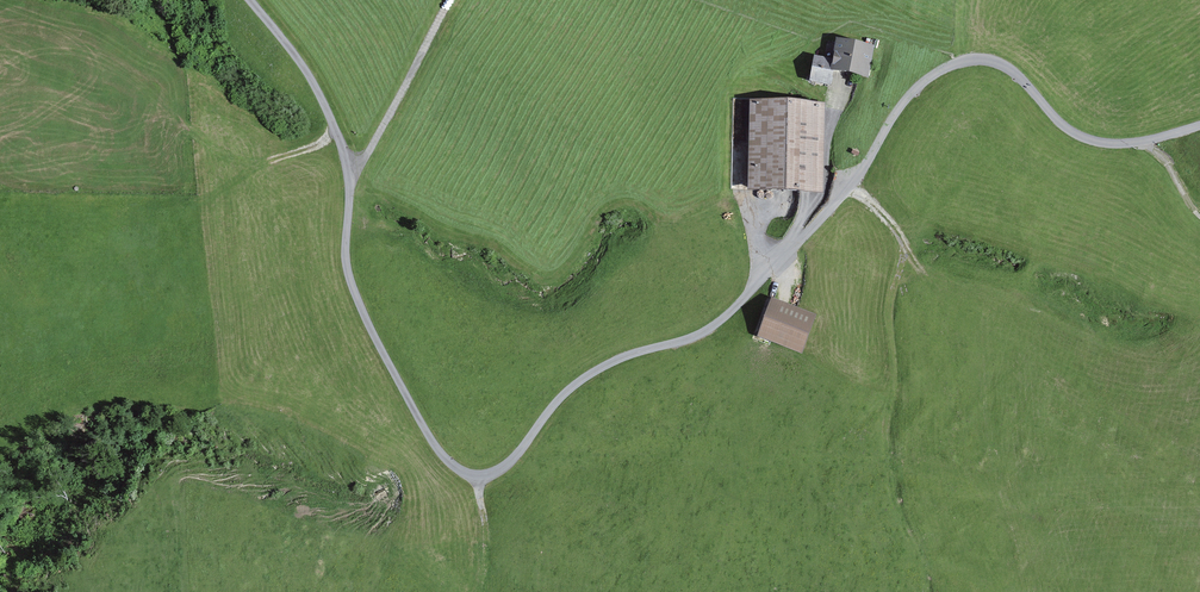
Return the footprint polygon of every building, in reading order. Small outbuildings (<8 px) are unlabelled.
[(837,62),(816,58),(811,85),(834,88),(836,74),(868,80),(874,46),(841,40),(837,62)] [(824,101),(750,99),(747,190),(821,192),(824,101)] [(777,298),(760,337),(801,354),(818,316),(777,298)]
